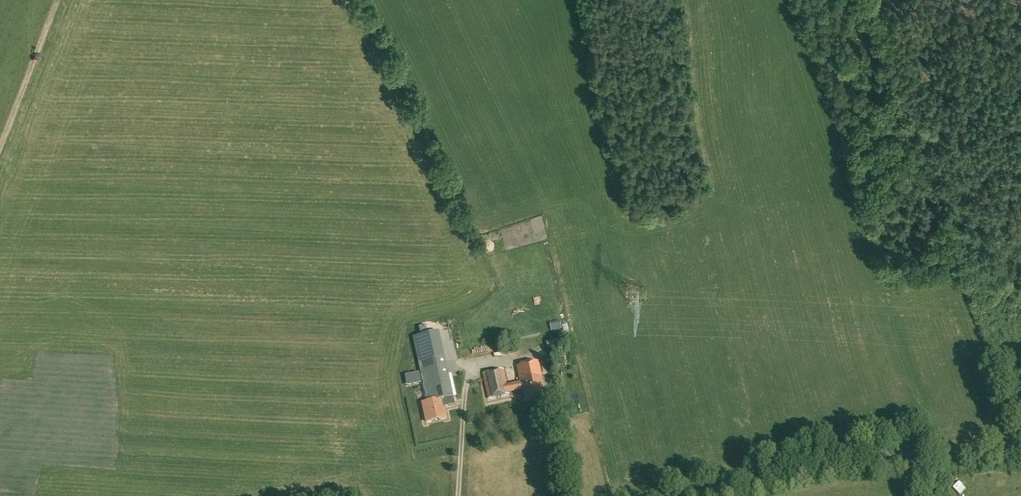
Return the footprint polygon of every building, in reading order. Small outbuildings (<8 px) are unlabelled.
[(453,397),(439,333),(413,339),(427,402),(453,397)] [(557,338),(548,339),(549,347),(559,346),(557,338)] [(525,400),(545,395),(541,375),(552,372),(549,359),(538,362),(517,366),(525,400)] [(510,392),(520,390),(519,382),(507,385),(503,369),(483,374),(487,393),(485,393),(487,404),(512,398),(510,392)] [(409,375),(411,385),(420,383),(417,372),(409,375)]
